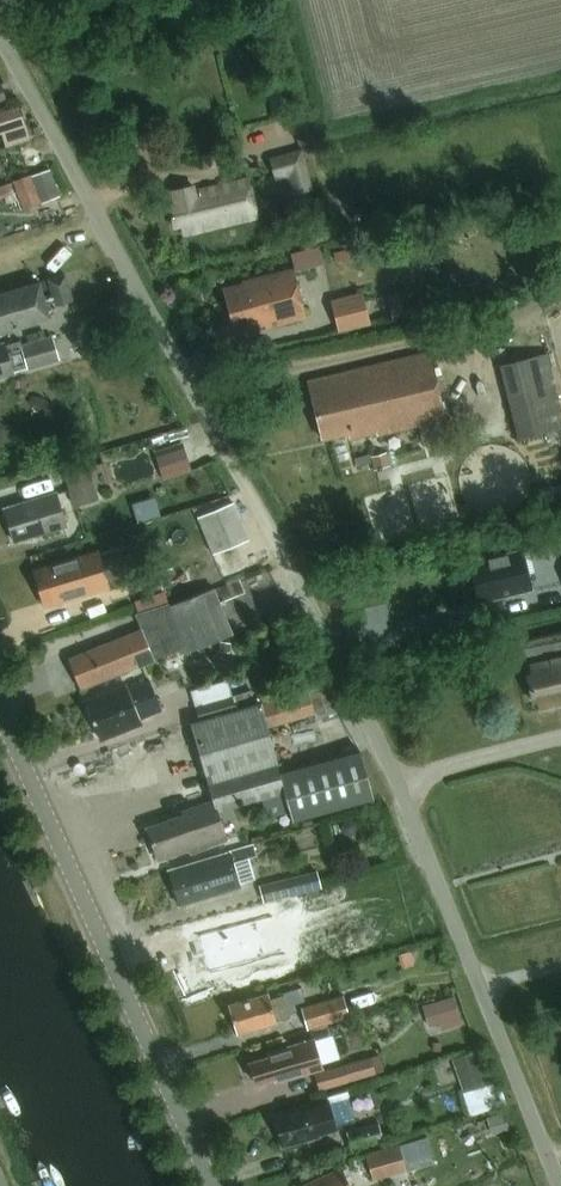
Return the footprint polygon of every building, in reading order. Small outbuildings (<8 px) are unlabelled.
[(21,110),(0,117),(0,137),(2,136),(6,150),(31,143),(21,110)] [(249,146),(292,140),(289,119),(246,125),(249,146)] [(200,156),(204,170),(217,167),(213,152),(200,156)] [(294,195),(311,191),(300,153),(270,161),(275,179),(288,175),(294,195)] [(30,176),(40,203),(63,195),(53,167),(30,176)] [(183,236),(257,219),(247,180),(195,192),(193,187),(172,192),(175,206),(168,208),(173,228),(181,226),(183,236)] [(244,285),(224,290),(235,334),(266,327),(266,329),(305,319),(294,273),(329,264),(324,245),(290,254),(294,270),(243,283),(244,285)] [(48,280),(52,295),(43,298),(39,283),(0,294),(0,335),(50,320),(46,305),(55,303),(56,306),(72,301),(64,275),(48,280)] [(339,332),(369,325),(362,294),(331,302),(339,332)] [(4,344),(0,345),(0,378),(13,374),(13,373),(26,369),(27,370),(59,361),(52,338),(21,347),(19,343),(5,347),(4,344)] [(429,354),(342,375),(342,374),(308,383),(322,441),(349,435),(350,441),(375,434),(376,437),(418,427),(422,442),(449,435),(445,420),(444,420),(429,354)] [(519,440),(560,430),(560,404),(548,354),(500,366),(519,440)] [(99,498),(89,467),(66,475),(76,506),(99,498)] [(4,511),(13,543),(66,527),(56,494),(4,511)] [(58,563),(32,571),(42,604),(58,599),(60,604),(109,589),(104,573),(125,568),(119,548),(59,566),(58,563)] [(477,605),(533,591),(523,549),(467,563),(477,605)] [(141,630),(68,660),(80,691),(154,661),(154,660),(185,648),(187,654),(232,635),(213,589),(169,607),(168,604),(135,615),(141,630)] [(560,702),(560,661),(531,668),(533,677),(527,678),(532,699),(537,698),(539,707),(560,702)] [(127,691),(125,686),(85,702),(100,741),(141,725),(139,720),(161,711),(149,682),(127,691)] [(315,720),(339,712),(333,683),(190,725),(212,802),(182,812),(183,816),(146,829),(158,861),(190,850),(191,854),(214,846),(212,842),(226,837),(217,812),(261,799),(266,818),(289,812),(292,822),(373,799),(360,752),(279,775),(276,763),(277,763),(268,728),(314,715),(315,720)] [(256,857),(253,846),(168,872),(179,906),(240,888),(232,864),(256,857)] [(259,886),(263,903),(292,896),(320,888),(316,872),(287,879),(259,886)] [(260,925),(198,939),(207,974),(268,960),(260,925)] [(269,1001),(268,995),(228,1007),(236,1035),(276,1023),(275,1021),(289,1017),(283,997),(269,1001)] [(343,997),(302,1010),(308,1031),(349,1018),(343,997)] [(302,1070),(320,1065),(313,1042),(295,1047),(295,1046),(267,1054),(268,1058),(249,1064),(255,1085),(281,1077),(283,1081),(304,1075),(302,1070)] [(498,1106),(478,1051),(451,1060),(472,1116),(498,1106)] [(349,1082),(344,1068),(344,1065),(314,1074),(319,1091),(349,1082)] [(316,1131),(335,1126),(328,1103),(309,1108),(309,1106),(274,1116),(283,1146),(317,1136),(316,1131)] [(379,1125),(347,1133),(352,1150),(383,1142),(379,1125)] [(400,1146),(367,1156),(374,1181),(408,1171),(400,1146)] [(342,1169),(305,1185),(349,1185),(342,1169)]
